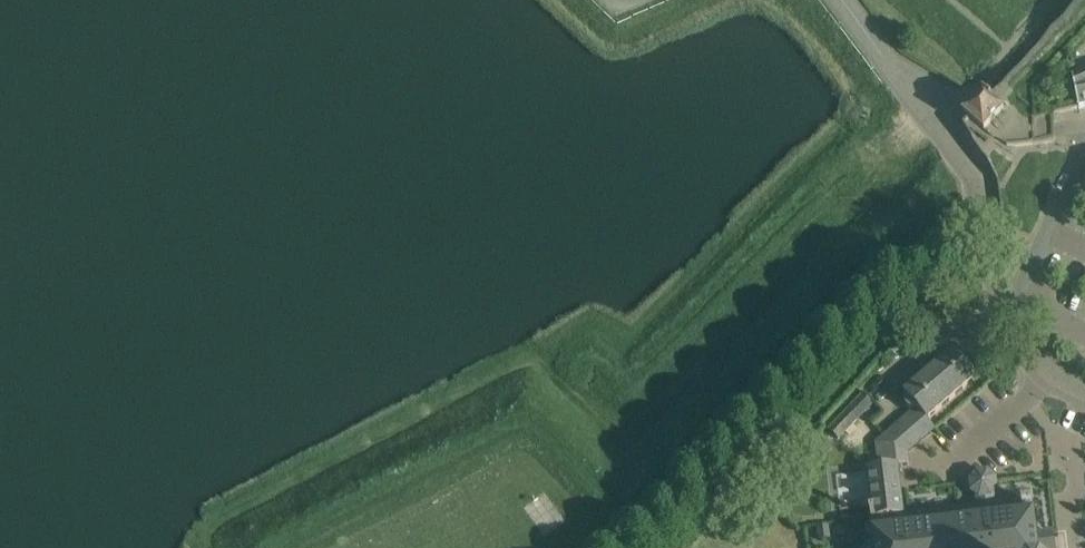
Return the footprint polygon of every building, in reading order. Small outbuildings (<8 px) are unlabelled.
[(1084,107),(1084,71),(1072,76),(1079,108),(1084,107)] [(994,120),(1003,109),(983,97),(973,108),(964,118),(984,131),(994,120)] [(879,468),(868,469),(874,518),(874,521),(904,517),(895,448),(924,423),(976,378),(954,352),(936,368),(905,395),(907,398),(905,402),(906,407),(908,409),(912,409),(914,411),(876,444),(879,468)] [(1054,534),(1036,536),(1032,502),(995,506),(994,494),(997,490),(996,480),(988,474),(977,475),(971,483),(972,493),(976,497),(977,508),(904,517),(874,521),(874,518),(872,518),(872,525),(870,525),(868,526),(867,528),(866,530),(865,533),(866,536),(868,538),(870,539),(872,539),(874,539),(875,546),(872,547),(871,547),(1055,547),(1054,534)]
